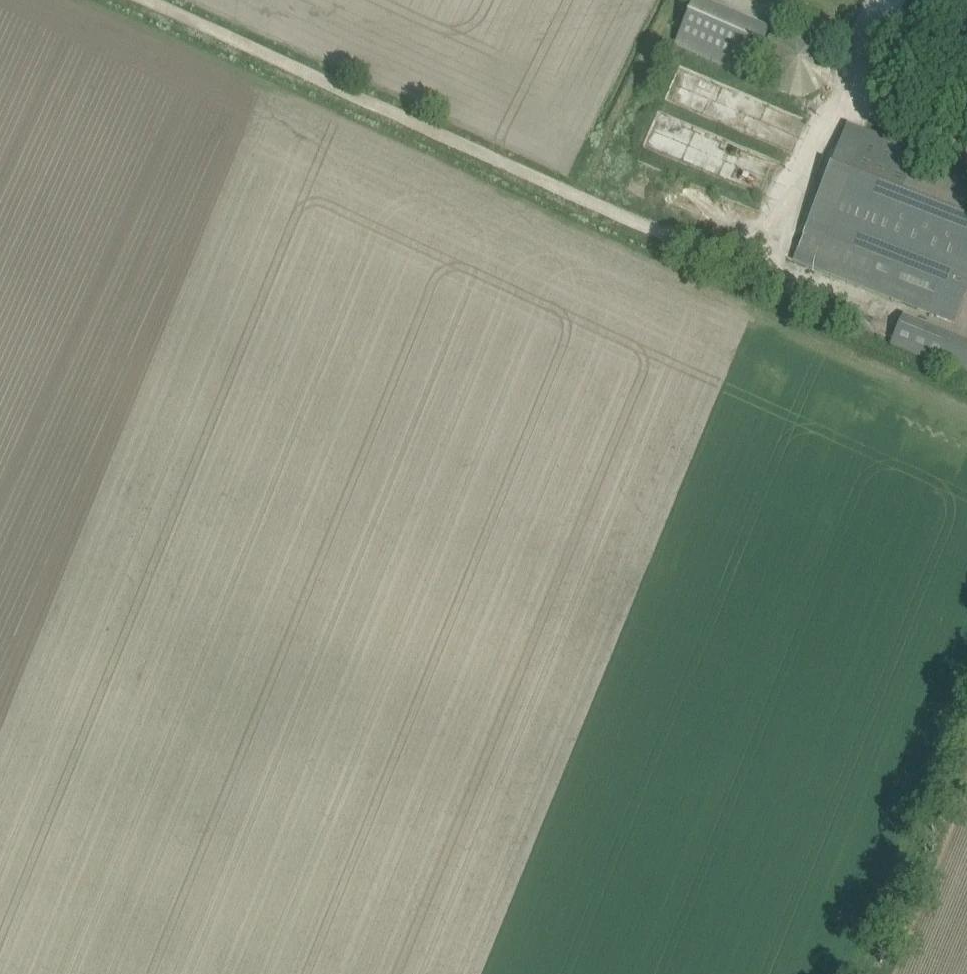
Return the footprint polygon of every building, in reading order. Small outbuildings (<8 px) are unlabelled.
[(675,45),(750,77),(770,28),(704,0),(694,0),(675,45)] [(763,67),(775,89),(802,97),(826,85),(833,58),(821,36),(794,28),(770,41),(763,67)] [(839,265),(868,276),(867,279),(921,300),(917,310),(954,324),(966,290),(966,180),(864,140),(819,257),(839,265)] [(904,317),(893,345),(965,375),(966,373),(966,371),(966,344),(904,317)]
